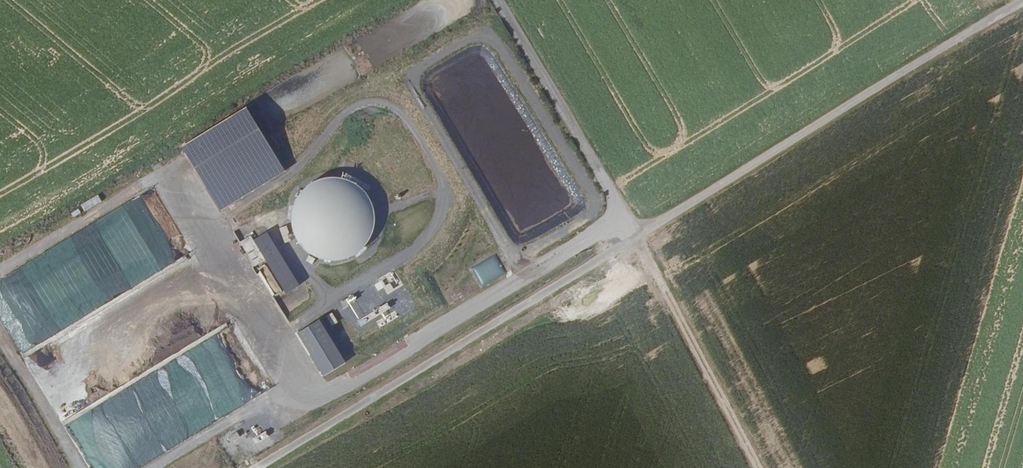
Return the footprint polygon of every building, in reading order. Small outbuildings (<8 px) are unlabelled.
[(246,107),(181,145),(220,210),(285,171),(246,107)] [(334,177),(313,179),(298,194),(293,206),(291,220),(296,241),(307,252),(320,259),(338,259),(354,256),(366,245),(372,230),(373,214),(371,198),(362,188),(351,180),(334,177)] [(0,284),(0,317),(20,353),(47,338),(173,267),(167,257),(184,248),(153,192),(30,260),(40,279),(35,281),(38,287),(34,289),(24,270),(0,284)] [(84,211),(101,202),(98,195),(80,204),(84,211)] [(310,277),(277,225),(254,240),(286,292),(310,277)] [(243,227),(234,232),(239,240),(247,235),(243,227)] [(387,295),(403,283),(394,270),(378,282),(387,295)] [(332,312),(298,333),(323,376),(355,355),(332,312)] [(135,432),(147,427),(142,416),(122,424),(139,464),(167,453),(163,442),(154,445),(150,436),(138,441),(135,432)] [(230,443),(240,437),(236,431),(227,437),(230,443)] [(255,444),(269,439),(267,432),(252,438),(255,444)]
